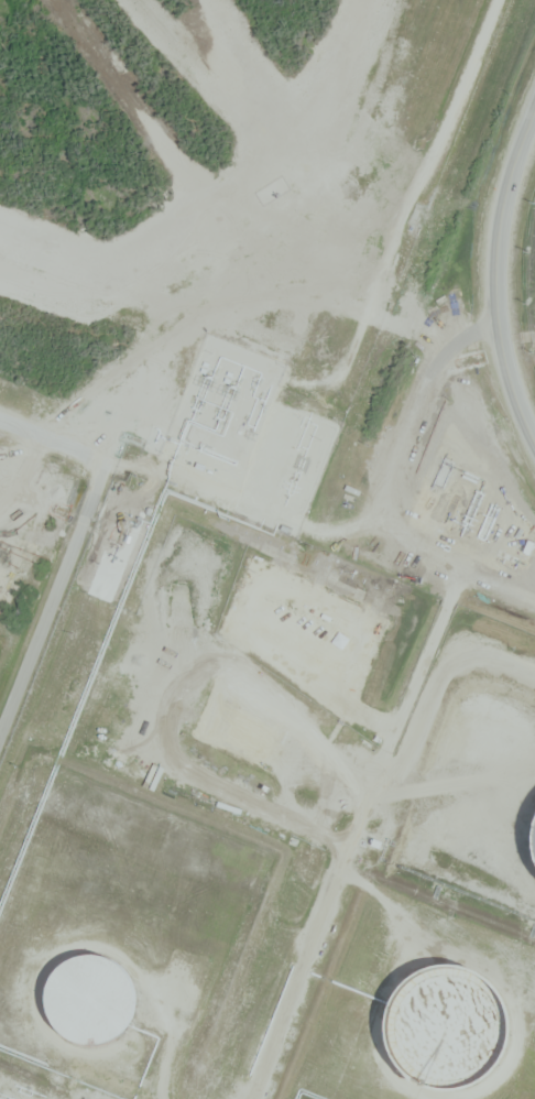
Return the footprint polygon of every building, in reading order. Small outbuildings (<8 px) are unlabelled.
[(213,443),(228,451),(235,436),(220,428),(213,443)] [(284,524),(281,532),(291,535),(293,527),(284,524)] [(77,1043),(91,1046),(106,1045),(119,1038),(130,1029),(137,1016),(139,1002),(137,987),(129,975),(118,965),(105,959),(90,958),(76,962),(65,970),(56,982),(52,995),(52,1010),(56,1023),(65,1034),(77,1043)] [(427,1088),(449,1092),(471,1089),(490,1078),(504,1062),(512,1042),(513,1020),(506,999),(493,981),(474,970),(452,965),(434,967),(416,975),(401,988),(391,1004),(386,1023),(387,1043),(395,1060),(408,1077),(427,1088)]
